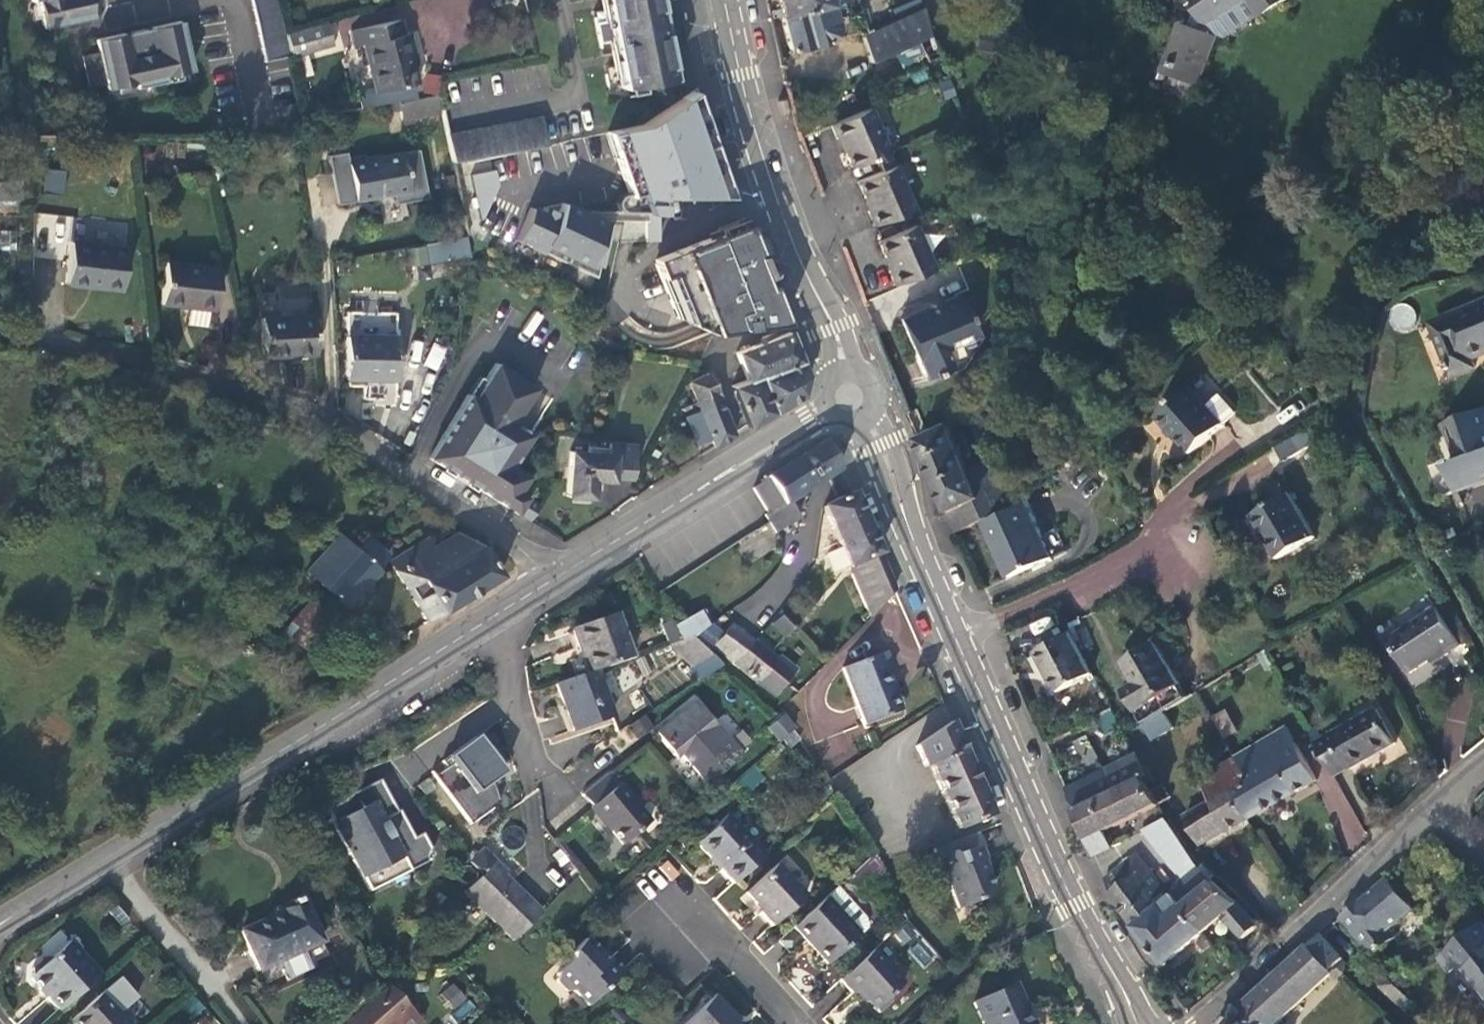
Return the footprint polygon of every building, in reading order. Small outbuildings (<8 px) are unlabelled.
[(42,25),(91,14),(88,0),(37,0),(42,25)] [(287,55),(289,55),(285,33),(278,0),(250,0),(263,60),(287,55)] [(655,0),(604,0),(608,20),(595,23),(600,43),(612,40),(622,87),(633,85),(635,96),(649,93),(647,82),(672,77),(655,0)] [(779,16),(827,4),(845,0),(774,0),(779,16)] [(1203,7),(1215,24),(1218,22),(1247,0),(1199,0),(1203,7)] [(1218,22),(1215,24),(1214,28),(1222,31),(1229,34),(1267,13),(1257,0),(1254,0),(1219,23),(1218,22)] [(1269,12),(1286,0),(1261,0),(1269,12)] [(833,26),(827,4),(779,16),(788,50),(826,41),(833,26)] [(922,54),(926,61),(939,54),(930,31),(927,32),(918,6),(861,36),(874,60),(889,52),(897,68),(922,54)] [(1214,28),(1215,24),(1203,7),(1197,25),(1193,23),(1178,63),(1205,72),(1222,31),(1214,28)] [(128,53),(122,31),(94,37),(97,49),(80,53),(87,83),(104,80),(105,83),(132,78),(133,83),(163,77),(161,72),(189,66),(178,19),(150,25),(154,47),(128,53)] [(395,19),(346,29),(349,43),(358,42),(368,92),(409,83),(404,58),(410,57),(405,33),(398,35),(395,19)] [(330,46),(324,22),(285,33),(289,55),(290,57),(330,46)] [(154,47),(150,25),(122,31),(128,53),(154,47)] [(1208,83),(1229,34),(1222,31),(1205,72),(1178,63),(1175,71),(1208,83)] [(286,58),(270,60),(273,89),(289,87),(286,58)] [(438,112),(434,93),(397,100),(399,110),(401,120),(438,112)] [(643,132),(606,141),(625,209),(640,209),(637,241),(657,241),(659,195),(723,194),(695,98),(643,132)] [(384,113),(399,110),(397,100),(382,103),(384,113)] [(838,137),(851,166),(875,156),(887,151),(869,108),(830,125),(836,138),(838,137)] [(543,116),(447,133),(453,163),(549,146),(543,116)] [(348,151),(329,154),(331,172),(335,200),(336,203),(392,194),(394,204),(427,200),(420,151),(366,159),(366,155),(349,157),(348,151)] [(880,169),(856,179),(869,209),(866,210),(874,225),(912,209),(887,151),(875,156),(880,169)] [(14,183),(13,164),(0,165),(0,183),(14,183)] [(45,169),(43,191),(63,193),(65,171),(45,169)] [(471,174),(479,214),(500,210),(492,170),(471,174)] [(331,172),(316,174),(320,203),(335,200),(331,172)] [(14,183),(0,183),(0,201),(15,201),(14,183)] [(547,217),(533,248),(588,272),(609,224),(555,200),(547,217)] [(547,217),(523,206),(509,237),(533,248),(547,217)] [(782,324),(743,224),(651,260),(673,318),(710,333),(782,324)] [(887,271),(893,285),(932,268),(913,225),(877,241),(889,270),(887,271)] [(468,238),(415,247),(419,266),(471,257),(468,238)] [(123,246),(69,240),(64,281),(85,283),(85,281),(118,285),(123,246)] [(223,279),(171,267),(163,304),(214,316),(223,279)] [(899,320),(922,376),(943,368),(936,351),(971,337),(954,297),(899,320)] [(1458,312),(1461,319),(1438,328),(1456,373),(1475,366),(1472,359),(1483,354),(1483,301),(1458,312)] [(1435,320),(1438,328),(1461,319),(1458,312),(1435,320)] [(261,355),(312,352),(311,313),(259,316),(261,355)] [(736,351),(746,380),(799,360),(788,331),(736,351)] [(392,335),(344,335),(344,377),(392,377),(392,335)] [(730,386),(746,427),(800,393),(805,374),(799,360),(746,380),(730,386)] [(533,389),(493,364),(471,399),(465,395),(425,458),(440,468),(444,462),(456,470),(460,463),(469,469),(465,476),(477,484),(474,489),(525,522),(535,506),(516,493),(526,477),(509,466),(522,446),(504,435),(511,424),(533,389)] [(708,372),(688,380),(696,399),(715,391),(708,372)] [(1241,412),(1208,374),(1160,416),(1194,454),(1241,412)] [(733,435),(715,391),(696,399),(714,446),(733,435)] [(927,432),(915,406),(905,410),(917,436),(927,432)] [(1445,422),(1460,461),(1448,465),(1458,490),(1483,481),(1483,407),(1445,422)] [(522,446),(529,435),(511,424),(504,435),(522,446)] [(952,426),(944,430),(935,434),(918,441),(958,535),(981,525),(1011,511),(1015,508),(998,469),(976,479),(952,426)] [(1312,428),(1278,450),(1286,463),(1321,442),(1312,428)] [(836,471),(822,443),(762,478),(764,482),(751,489),(766,515),(763,516),(774,533),(782,529),(796,520),(786,503),(836,471)] [(631,480),(631,446),(608,446),(608,450),(588,449),(587,455),(569,454),(567,498),(590,499),(591,491),(591,481),(597,481),(610,482),(611,478),(631,480)] [(868,615),(894,589),(852,493),(822,506),(868,615)] [(1316,536),(1291,493),(1254,514),(1279,558),(1316,536)] [(1052,560),(1025,500),(1015,508),(1011,511),(1039,566),(1052,560)] [(1009,579),(1039,566),(1011,511),(981,525),(996,560),(999,558),(1009,579)] [(306,570),(344,605),(376,569),(375,568),(387,554),(365,534),(354,547),(339,533),(306,570)] [(426,621),(499,574),(481,545),(455,533),(419,555),(413,546),(388,562),(426,621)] [(328,619),(307,599),(281,627),(303,647),(328,619)] [(1445,652),(1460,642),(1434,603),(1386,636),(1409,670),(1442,648),(1445,652)] [(700,609),(669,626),(677,641),(689,638),(697,635),(710,628),(700,609)] [(577,648),(584,673),(593,670),(628,658),(614,615),(571,630),(577,648)] [(780,618),(773,626),(784,637),(790,628),(780,618)] [(658,623),(669,644),(671,644),(677,641),(669,626),(666,620),(658,623)] [(723,633),(712,646),(735,665),(754,642),(732,623),(723,633)] [(705,653),(712,646),(723,633),(714,625),(710,628),(697,635),(689,638),(705,653)] [(1092,672),(1069,631),(1035,651),(1044,668),(1046,667),(1059,690),(1092,672)] [(1126,685),(1146,719),(1162,710),(1190,693),(1157,637),(1125,656),(1139,678),(1126,685)] [(697,667),(707,654),(705,653),(689,638),(677,641),(671,644),(697,667)] [(776,661),(754,642),(735,665),(757,684),(760,680),(772,690),(791,667),(780,657),(776,661)] [(886,653),(842,670),(863,725),(900,711),(885,671),(892,668),(886,653)] [(611,716),(593,670),(584,673),(555,683),(564,707),(573,730),(611,716)] [(738,755),(693,701),(654,733),(674,758),(679,753),(704,783),(738,755)] [(1379,705),(1318,740),(1335,772),(1350,764),(1352,766),(1398,740),(1379,705)] [(1211,714),(1219,738),(1235,733),(1226,708),(1211,714)] [(1172,725),(1162,710),(1146,719),(1141,722),(1150,738),(1172,725)] [(767,728),(789,750),(803,735),(781,713),(767,728)] [(646,714),(630,722),(638,737),(654,729),(646,714)] [(916,745),(921,758),(957,738),(951,723),(916,745)] [(1287,725),(1268,735),(1236,754),(1249,777),(1231,787),(1247,817),(1317,778),(1287,725)] [(484,749),(475,736),(444,759),(448,765),(452,762),(473,792),(488,781),(501,772),(497,767),(493,761),(499,757),(490,745),(484,749)] [(956,830),(991,816),(957,738),(921,758),(925,769),(929,767),(956,830)] [(1109,768),(1069,789),(1096,856),(1113,847),(1106,832),(1159,801),(1151,789),(1142,776),(1145,774),(1136,753),(1109,768)] [(1200,844),(1247,817),(1231,787),(1249,777),(1236,754),(1198,775),(1212,798),(1183,814),(1200,844)] [(452,762),(448,765),(436,773),(469,823),(499,803),(492,785),(490,785),(488,781),(473,792),(452,762)] [(750,791),(765,778),(753,765),(738,779),(750,791)] [(649,821),(609,771),(594,783),(583,792),(582,793),(622,843),(649,821)] [(398,809),(396,810),(380,778),(339,799),(344,807),(331,814),(368,885),(389,873),(382,860),(399,852),(406,865),(422,856),(423,854),(426,854),(429,846),(426,845),(427,842),(421,832),(408,838),(401,825),(406,823),(398,809)] [(1161,783),(1151,789),(1159,801),(1169,795),(1161,783)] [(327,805),(331,814),(344,807),(339,799),(327,805)] [(713,858),(733,881),(765,852),(728,812),(697,841),(713,858)] [(1143,829),(1151,839),(1176,827),(1167,813),(1143,829)] [(1151,839),(1182,875),(1197,862),(1199,861),(1176,827),(1151,839)] [(986,859),(975,833),(943,846),(970,906),(991,896),(993,888),(982,861),(986,859)] [(960,910),(970,906),(943,846),(931,851),(947,887),(951,891),(960,910)] [(481,874),(463,891),(513,939),(540,912),(502,874),(505,872),(495,862),(481,847),(470,861),(481,874)] [(1136,851),(1106,878),(1112,893),(1135,928),(1162,903),(1161,902),(1156,895),(1166,886),(1136,851)] [(382,860),(389,873),(406,865),(399,852),(382,860)] [(806,893),(777,862),(745,891),(753,899),(762,909),(760,911),(771,924),(806,893)] [(1243,938),(1251,931),(1254,928),(1259,923),(1241,904),(1197,862),(1182,875),(1179,877),(1174,891),(1204,930),(1221,915),(1243,938)] [(559,877),(566,885),(576,875),(571,868),(559,877)] [(566,885),(572,893),(583,885),(576,875),(566,885)] [(1393,929),(1418,908),(1389,875),(1341,917),(1374,955),(1397,935),(1393,929)] [(1204,930),(1174,891),(1161,902),(1162,903),(1135,928),(1139,936),(1164,964),(1204,930)] [(858,931),(826,895),(794,924),(805,937),(817,949),(826,960),(858,931)] [(314,939),(295,897),(268,909),(270,914),(235,930),(252,967),(314,939)] [(902,947),(919,936),(908,919),(892,930),(902,947)] [(1481,921),(1438,956),(1451,972),(1459,965),(1483,995),(1483,925),(1481,921)] [(805,937),(794,924),(782,935),(793,948),(805,937)] [(1345,956),(1323,933),(1310,945),(1331,968),(1345,956)] [(587,1005),(625,969),(612,956),(608,960),(600,951),(586,936),(571,951),(570,960),(556,974),(556,979),(567,990),(573,991),(587,1005)] [(44,987),(61,1008),(103,971),(72,937),(50,957),(44,955),(32,966),(32,974),(44,987)] [(922,938),(908,950),(923,969),(937,957),(922,938)] [(1331,968),(1310,945),(1277,974),(1243,1006),(1235,1008),(1223,1023),(1277,1023),(1333,971),(1331,968)] [(904,980),(873,947),(840,977),(853,991),(857,988),(867,1000),(877,1011),(890,998),(890,992),(904,980)] [(1407,1010),(1415,1001),(1401,988),(1393,981),(1379,984),(1407,1010)] [(450,1010),(466,997),(454,982),(438,995),(450,1010)] [(384,983),(362,1000),(334,1023),(407,1023),(413,1018),(384,983)] [(1016,986),(976,1003),(985,1023),(1031,1023),(1023,1006),(1025,1006),(1016,986)] [(102,992),(73,1018),(78,1023),(130,1023),(102,992)] [(726,1010),(729,1007),(716,993),(684,1023),(740,1023),(726,1010)] [(456,1021),(475,1011),(470,1001),(450,1010),(456,1021)]
